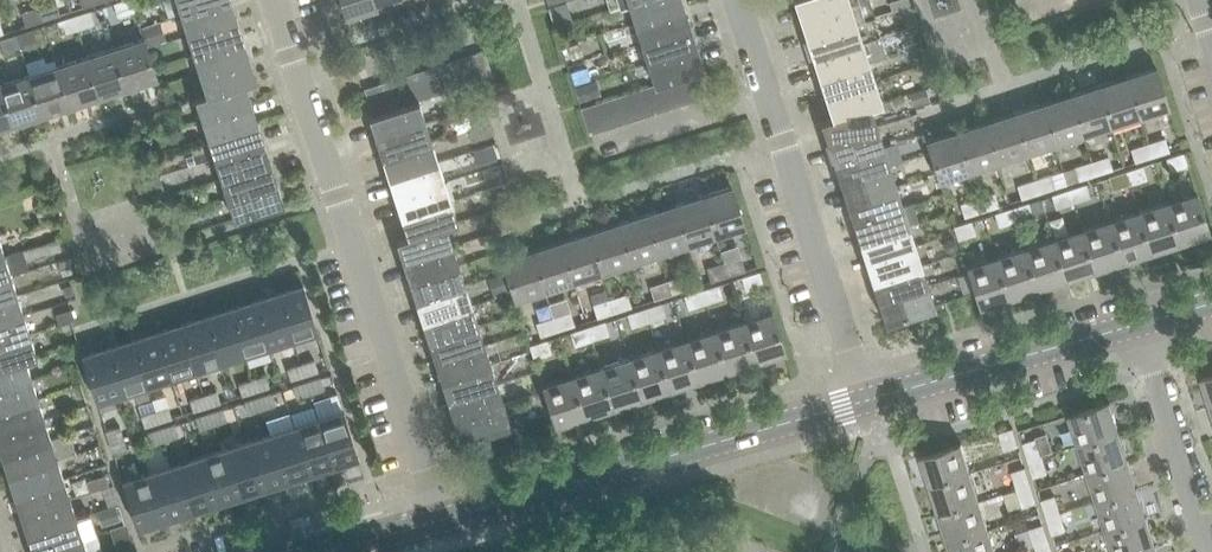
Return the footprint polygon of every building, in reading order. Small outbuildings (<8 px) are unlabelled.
[(42,20),(60,14),(55,0),(38,6),(42,20)] [(113,3),(118,17),(136,11),(132,0),(121,0),(113,3)] [(181,14),(223,0),(177,0),(181,14)] [(187,33),(237,17),(231,0),(223,0),(181,14),(187,33)] [(373,0),(341,0),(347,18),(376,8),(373,0)] [(402,0),(373,0),(376,8),(402,0)] [(682,0),(636,0),(627,3),(633,23),(684,7),(682,0)] [(799,17),(849,2),(849,0),(793,0),(799,17)] [(887,1),(890,11),(903,6),(911,4),(909,0),(892,0),(887,1)] [(572,21),(566,2),(547,8),(554,27),(572,21)] [(799,17),(805,37),(856,21),(849,2),(799,17)] [(917,23),(911,4),(903,6),(909,26),(917,23)] [(25,25),(42,20),(38,6),(21,12),(25,25)] [(690,26),(684,7),(633,23),(640,43),(690,26)] [(89,10),(72,16),(77,30),(94,24),(89,10)] [(77,30),(72,16),(55,21),(60,35),(77,30)] [(187,33),(194,53),(243,37),(237,17),(187,33)] [(165,40),(159,21),(141,26),(147,46),(165,40)] [(805,37),(812,57),(862,41),(856,21),(805,37)] [(697,46),(690,26),(640,43),(646,62),(697,46)] [(37,42),(33,28),(15,34),(20,47),(37,42)] [(15,34),(0,39),(0,44),(3,53),(20,47),(15,34)] [(887,55),(882,35),(868,39),(874,58),(887,55)] [(194,53),(201,74),(250,58),(243,37),(194,53)] [(143,38),(114,47),(127,88),(156,78),(143,38)] [(583,54),(579,41),(567,45),(571,58),(583,54)] [(812,57),(818,77),(868,61),(862,41),(812,57)] [(653,83),(659,81),(673,77),(686,73),(699,69),(703,67),(697,46),(646,62),(653,83)] [(114,47),(85,56),(98,97),(127,88),(114,47)] [(492,76),(483,49),(470,54),(479,80),(492,76)] [(465,85),(476,81),(479,80),(470,54),(457,58),(465,85)] [(70,106),(98,97),(85,56),(57,65),(70,106)] [(201,74),(207,93),(207,95),(245,83),(257,79),(250,58),(201,74)] [(465,85),(457,58),(443,62),(452,89),(465,85)] [(818,77),(824,97),(875,81),(868,61),(818,77)] [(452,89),(443,62),(430,66),(439,93),(452,89)] [(57,65),(28,74),(41,115),(70,106),(57,65)] [(589,78),(585,65),(574,69),(578,82),(589,78)] [(1155,65),(1126,75),(1139,116),(1169,106),(1155,65)] [(439,93),(430,66),(417,71),(426,97),(439,93)] [(708,95),(699,69),(686,73),(695,100),(708,95)] [(426,97),(417,71),(404,75),(412,102),(418,100),(426,97)] [(695,100),(686,73),(673,77),(681,104),(695,100)] [(0,84),(13,125),(41,115),(28,74),(0,84)] [(412,102),(404,75),(390,79),(399,106),(412,102)] [(1126,75),(1098,84),(1111,125),(1139,116),(1126,75)] [(681,104),(673,77),(659,81),(668,108),(681,104)] [(399,106),(390,79),(377,84),(386,110),(399,106)] [(659,81),(653,83),(646,86),(655,112),(668,108),(659,81)] [(824,97),(831,117),(882,103),(875,81),(824,97)] [(251,103),(245,83),(207,95),(207,93),(194,97),(201,119),(251,103)] [(13,125),(0,84),(0,129),(13,125)] [(386,110),(377,84),(364,88),(373,114),(386,110)] [(1098,84),(1069,93),(1082,134),(1111,125),(1098,84)] [(581,85),(574,87),(579,102),(586,100),(581,85)] [(655,112),(646,86),(633,90),(641,117),(655,112)] [(925,88),(911,93),(915,107),(929,102),(925,88)] [(628,121),(641,117),(633,90),(620,94),(628,121)] [(1054,143),(1082,134),(1069,93),(1040,102),(1054,143)] [(162,97),(166,107),(175,103),(172,94),(162,97)] [(615,125),(628,121),(620,94),(606,99),(615,125)] [(601,130),(615,125),(606,99),(593,103),(601,130)] [(369,116),(375,136),(425,121),(418,100),(412,102),(399,106),(386,110),(373,114),(369,116)] [(1025,152),(1054,143),(1040,102),(1012,111),(1025,152)] [(201,119),(207,138),(257,122),(251,103),(201,119)] [(588,134),(601,130),(593,103),(579,107),(588,134)] [(489,124),(483,105),(465,111),(471,130),(489,124)] [(820,121),(826,141),(876,125),(870,106),(831,117),(820,121)] [(997,162),(1025,152),(1012,111),(983,121),(997,162)] [(375,136),(382,156),(431,141),(425,121),(375,136)] [(955,130),(968,171),(997,162),(983,121),(955,130)] [(264,142),(257,122),(207,138),(214,158),(264,142)] [(493,135),(489,124),(471,130),(467,131),(470,142),(493,135)] [(826,141),(833,161),(883,145),(876,125),(826,141)] [(939,180),(968,171),(955,130),(925,139),(939,180)] [(1152,156),(1169,151),(1164,137),(1148,142),(1152,156)] [(389,176),(438,162),(431,141),(382,156),(389,176)] [(214,158),(220,178),(270,162),(264,142),(214,158)] [(1148,142),(1130,148),(1134,162),(1152,156),(1148,142)] [(496,158),(492,144),(473,150),(478,164),(496,158)] [(833,161),(839,181),(889,165),(883,145),(833,161)] [(1183,152),(1165,158),(1170,173),(1188,167),(1183,152)] [(1095,175),(1112,169),(1108,156),(1091,161),(1095,175)] [(1077,181),(1095,175),(1091,161),(1073,167),(1077,181)] [(220,178),(227,198),(276,182),(270,162),(220,178)] [(395,196),(445,182),(438,162),(389,176),(395,196)] [(839,181),(846,201),(896,185),(889,165),(839,181)] [(1146,179),(1142,165),(1125,170),(1130,184),(1146,179)] [(1130,184),(1125,170),(1107,176),(1112,190),(1130,184)] [(1039,193),(1055,188),(1051,174),(1034,179),(1039,193)] [(143,182),(148,199),(165,194),(160,176),(143,182)] [(1021,199),(1039,193),(1034,179),(1016,185),(1021,199)] [(283,202),(276,182),(227,198),(233,219),(283,202)] [(395,196),(402,216),(451,202),(445,182),(395,196)] [(1085,183),(1069,189),(1073,203),(1090,197),(1085,183)] [(846,201),(852,221),(902,205),(896,185),(846,201)] [(702,195),(715,236),(745,227),(731,186),(702,195)] [(1069,189),(1051,195),(1055,209),(1073,203),(1069,189)] [(982,211),(998,206),(994,192),(977,198),(982,211)] [(1167,201),(1181,243),(1210,233),(1197,192),(1167,201)] [(673,204),(687,246),(715,236),(702,195),(673,204)] [(402,216),(408,236),(468,218),(463,198),(451,202),(402,216)] [(964,217),(982,211),(977,198),(959,203),(964,217)] [(1044,212),(1040,199),(1012,207),(1016,221),(1044,212)] [(1167,201),(1139,210),(1152,252),(1181,243),(1167,201)] [(645,213),(658,255),(687,246),(673,204),(645,213)] [(852,221),(859,241),(909,225),(902,205),(852,221)] [(1016,221),(1012,207),(994,213),(998,227),(1016,221)] [(1139,210),(1110,220),(1124,261),(1152,252),(1139,210)] [(645,213),(617,222),(630,264),(658,255),(645,213)] [(971,220),(965,222),(953,226),(958,240),(976,234),(971,220)] [(1110,220),(1082,229),(1095,270),(1124,261),(1110,220)] [(617,222),(588,231),(601,273),(630,264),(617,222)] [(396,240),(402,260),(453,244),(446,225),(396,240)] [(859,241),(865,261),(915,245),(909,225),(859,241)] [(1082,229),(1053,238),(1067,279),(1095,270),(1082,229)] [(588,231),(560,240),(573,282),(601,273),(588,231)] [(728,275),(745,269),(740,255),(735,256),(728,237),(717,241),(724,261),(728,275)] [(1053,238),(1025,247),(1038,288),(1067,279),(1053,238)] [(946,251),(953,252),(957,246),(954,240),(947,239),(943,245),(946,251)] [(560,240),(531,250),(545,291),(573,282),(560,240)] [(409,280),(459,264),(453,244),(402,260),(409,280)] [(865,261),(872,281),(921,265),(915,245),(865,261)] [(1009,297),(1038,288),(1025,247),(996,256),(1009,297)] [(515,300),(545,291),(531,250),(502,259),(515,300)] [(11,274),(5,254),(0,255),(0,277),(11,274)] [(980,307),(1009,297),(996,256),(967,266),(980,307)] [(711,281),(728,275),(724,261),(706,267),(711,281)] [(459,264),(409,280),(415,300),(466,284),(459,264)] [(872,281),(879,301),(928,285),(921,265),(872,281)] [(741,276),(742,276),(746,290),(763,284),(759,270),(741,276)] [(489,277),(496,296),(510,291),(504,273),(489,277)] [(688,287),(683,273),(666,279),(671,293),(688,287)] [(11,274),(0,277),(0,299),(17,294),(11,274)] [(671,293),(666,279),(649,285),(654,299),(671,293)] [(722,297),(718,284),(718,283),(701,289),(705,302),(722,297)] [(415,300),(422,320),(472,304),(466,284),(415,300)] [(70,285),(62,287),(65,295),(73,293),(70,285)] [(317,330),(302,285),(278,293),(292,338),(317,330)] [(879,301),(885,321),(934,305),(928,285),(879,301)] [(705,302),(701,289),(684,294),(688,307),(705,302)] [(632,305),(627,292),(610,297),(614,311),(632,305)] [(278,293),(253,301),(268,346),(292,338),(278,293)] [(24,313),(17,294),(0,299),(0,321),(24,313)] [(596,316),(614,311),(610,297),(592,303),(596,316)] [(253,301),(229,309),(243,354),(268,346),(253,301)] [(666,316),(661,302),(661,301),(644,307),(649,321),(666,316)] [(422,320),(428,340),(479,324),(472,304),(422,320)] [(649,321),(644,307),(627,312),(631,327),(649,321)] [(229,309),(204,316),(218,362),(243,354),(229,309)] [(558,330),(575,324),(570,310),(553,316),(558,330)] [(772,311),(743,321),(756,362),(785,352),(772,311)] [(30,333),(24,313),(0,321),(0,343),(30,333)] [(204,316),(179,324),(194,369),(218,362),(204,316)] [(536,321),(540,335),(540,336),(558,330),(553,316),(536,321)] [(604,320),(587,325),(592,339),(609,333),(604,320)] [(743,321),(714,330),(728,371),(756,362),(743,321)] [(179,324),(155,332),(169,377),(194,369),(179,324)] [(428,340),(435,360),(485,344),(479,324),(428,340)] [(592,339),(587,325),(570,331),(574,344),(592,339)] [(714,330),(686,339),(699,380),(728,371),(714,330)] [(155,332),(130,340),(145,385),(169,377),(155,332)] [(25,356),(26,358),(37,354),(30,333),(0,343),(0,365),(25,356)] [(547,338),(541,340),(529,344),(533,358),(552,352),(547,338)] [(686,339),(657,348),(671,389),(699,380),(686,339)] [(130,340),(106,348),(120,393),(145,385),(130,340)] [(435,360),(441,380),(491,364),(485,344),(435,360)] [(96,401),(120,393),(106,348),(81,356),(96,401)] [(657,348),(629,357),(642,399),(671,389),(657,348)] [(32,377),(26,358),(25,356),(0,365),(0,387),(32,377)] [(629,357),(600,366),(614,408),(642,399),(629,357)] [(300,362),(304,376),(318,371),(313,358),(300,362)] [(291,380),(304,376),(300,362),(286,367),(291,380)] [(491,364),(441,380),(448,400),(498,384),(491,364)] [(585,417),(614,408),(600,366),(572,375),(585,417)] [(251,378),(255,392),(269,387),(264,374),(251,378)] [(1211,407),(1211,374),(1202,378),(1211,407)] [(310,393),(323,389),(319,375),(305,380),(310,393)] [(556,426),(585,417),(572,375),(543,385),(556,426)] [(32,377),(0,387),(0,409),(38,397),(32,377)] [(242,396),(255,392),(251,378),(237,382),(242,396)] [(310,393),(305,380),(292,384),(296,398),(310,393)] [(454,420),(504,404),(498,384),(448,400),(454,420)] [(206,407),(220,403),(215,390),(202,394),(206,407)] [(261,409),(274,405),(270,391),(256,396),(261,409)] [(193,412),(206,407),(202,394),(188,398),(193,412)] [(261,409),(256,396),(243,400),(247,413),(261,409)] [(45,417),(38,397),(0,409),(0,431),(45,417)] [(1069,416),(1079,445),(1120,432),(1110,402),(1069,416)] [(454,420),(461,440),(511,424),(504,404),(454,420)] [(157,423),(171,419),(166,405),(153,410),(157,423)] [(207,411),(212,425),(225,421),(221,407),(207,411)] [(144,428),(157,423),(153,410),(139,414),(144,428)] [(212,425),(207,411),(194,416),(198,429),(212,425)] [(343,411),(318,419),(333,465),(357,457),(343,411)] [(1,453),(51,437),(45,417),(0,431),(0,450),(1,453)] [(318,419),(294,427),(308,472),(333,465),(318,419)] [(158,427),(163,441),(176,436),(172,423),(158,427)] [(108,442),(122,437),(117,424),(104,428),(108,442)] [(163,441),(158,427),(145,432),(149,445),(163,441)] [(294,427),(269,435),(284,480),(308,472),(294,427)] [(1012,427),(1000,431),(1006,451),(1018,447),(1012,427)] [(1088,473),(1129,460),(1120,432),(1079,445),(1088,473)] [(269,435),(245,443),(259,488),(284,480),(269,435)] [(1,453),(7,473),(57,457),(51,437),(1,453)] [(122,437),(108,442),(113,455),(126,451),(122,437)] [(1043,455),(1038,438),(1023,443),(1029,460),(1043,455)] [(245,443),(220,451),(234,496),(259,488),(245,443)] [(921,457),(931,486),(971,473),(962,444),(921,457)] [(220,451),(195,459),(210,504),(234,496),(220,451)] [(1029,460),(1034,477),(1049,472),(1043,455),(1029,460)] [(7,473),(14,493),(64,477),(57,457),(7,473)] [(195,459),(171,467),(185,512),(210,504),(195,459)] [(1097,502),(1138,489),(1129,460),(1088,473),(1097,502)] [(171,467),(146,475),(161,520),(185,512),(171,467)] [(1017,489),(1031,485),(1025,467),(1012,472),(1017,489)] [(980,501),(971,473),(931,486),(940,514),(980,501)] [(86,481),(90,492),(108,486),(105,475),(86,481)] [(136,527),(161,520),(146,475),(122,482),(136,527)] [(14,493),(20,513),(70,497),(64,477),(14,493)] [(1023,507),(1036,502),(1031,485),(1017,489),(1023,507)] [(1107,530),(1147,517),(1138,489),(1097,502),(1107,530)] [(1042,500),(1047,517),(1061,513),(1055,496),(1042,500)] [(77,517),(70,497),(20,513),(26,533),(77,517)] [(989,530),(980,501),(940,514),(949,543),(989,530)] [(102,511),(105,521),(120,516),(117,506),(102,511)] [(1047,517),(1053,534),(1066,530),(1061,513),(1047,517)] [(32,551),(36,551),(83,537),(77,517),(26,533),(32,551)] [(1157,546),(1147,517),(1107,530),(1114,551),(1137,551),(1157,546)] [(115,549),(133,543),(131,537),(126,523),(109,528),(115,549)] [(1030,529),(1036,546),(1049,542),(1043,524),(1030,529)] [(952,551),(997,551),(989,530),(949,543),(952,551)] [(83,537),(36,551),(88,551),(83,537)] [(1049,542),(1036,546),(1036,548),(1025,551),(1052,551),(1049,542)]
